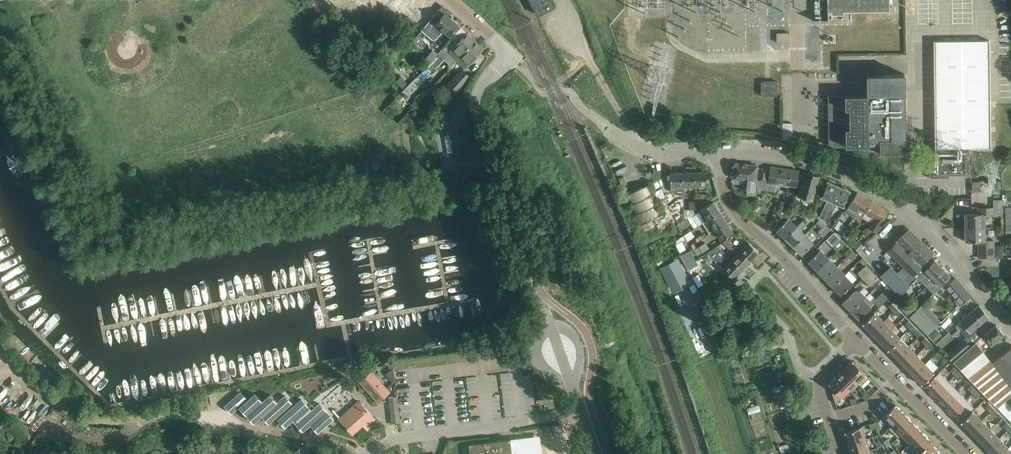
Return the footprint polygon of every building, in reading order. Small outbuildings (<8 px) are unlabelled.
[(537,16),(538,16),(554,8),(555,7),(555,6),(555,4),(555,3),(553,0),(529,0),(537,16)] [(826,14),(843,14),(843,11),(888,11),(888,0),(826,0),(826,14)] [(441,18),(435,13),(431,18),(422,30),(432,39),(436,38),(443,30),(452,37),(457,32),(461,27),(445,13),(441,18)] [(431,61),(427,65),(428,67),(431,65),(435,69),(437,67),(445,59),(452,65),(457,60),(475,41),(467,34),(463,38),(457,32),(452,37),(438,53),(431,61)] [(789,42),(789,33),(776,33),(776,42),(789,42)] [(935,152),(929,152),(929,178),(949,177),(949,175),(969,175),(969,147),(990,147),(989,40),(934,41),(935,152)] [(475,41),(457,60),(465,67),(482,48),(475,41)] [(448,85),(456,93),(470,78),(462,70),(448,85)] [(829,146),(880,145),(880,154),(905,153),(904,74),(866,74),(867,95),(828,96),(829,146)] [(401,78),(397,82),(403,88),(407,84),(401,78)] [(413,81),(401,93),(407,99),(418,86),(413,81)] [(777,96),(777,81),(760,81),(761,96),(777,96)] [(781,122),(781,138),(791,138),(792,122),(781,122)] [(466,129),(450,132),(454,150),(469,148),(466,129)] [(732,165),(731,175),(734,178),(743,179),(742,190),(748,190),(750,190),(751,180),(747,180),(749,164),(734,163),(732,165)] [(747,195),(755,198),(756,183),(757,165),(749,164),(747,180),(751,180),(750,190),(748,190),(747,195)] [(757,168),(756,180),(796,186),(798,171),(770,167),(770,169),(757,168)] [(694,172),(695,186),(707,185),(706,171),(694,172)] [(682,172),(670,173),(670,186),(671,191),(683,191),(683,186),(682,172)] [(683,186),(695,186),(694,172),(682,172),(683,186)] [(819,176),(806,172),(798,196),(804,198),(804,200),(809,202),(809,200),(811,200),(819,176)] [(624,176),(618,179),(622,186),(627,183),(624,176)] [(826,215),(829,209),(838,186),(827,181),(821,196),(828,199),(820,217),(824,219),(826,215)] [(662,215),(648,184),(626,194),(640,225),(662,215)] [(849,191),(838,186),(829,209),(833,210),(836,203),(843,206),(849,191)] [(661,188),(654,191),(658,200),(666,197),(661,188)] [(735,191),(740,202),(743,194),(735,191)] [(853,217),(858,209),(857,209),(865,197),(857,192),(844,211),(853,217)] [(872,201),(865,197),(857,209),(858,209),(853,217),(859,220),(861,216),(862,217),(864,213),(872,201)] [(684,220),(683,198),(677,199),(670,206),(678,224),(680,223),(684,220)] [(696,213),(692,217),(698,226),(702,223),(720,212),(713,201),(712,202),(701,209),(701,210),(696,213)] [(873,218),(872,218),(880,206),(872,201),(864,213),(862,217),(866,219),(864,223),(868,225),(867,226),(868,227),(869,226),(868,225),(873,218)] [(782,218),(789,212),(782,205),(776,212),(782,218)] [(868,226),(868,227),(875,232),(881,227),(878,224),(879,222),(880,223),(887,212),(888,211),(880,206),(872,218),(873,218),(868,225),(869,226),(868,226)] [(966,227),(984,227),(984,214),(993,214),(993,207),(978,207),(978,214),(964,214),(964,215),(965,215),(966,227)] [(709,233),(715,229),(726,222),(720,212),(702,223),(709,233)] [(785,238),(796,227),(788,218),(776,230),(781,235),(782,235),(785,238)] [(678,224),(677,225),(681,230),(683,228),(690,224),(686,219),(684,220),(680,223),(678,224)] [(840,233),(842,234),(844,231),(847,226),(839,220),(835,227),(842,232),(840,233)] [(802,221),(796,227),(785,238),(789,241),(788,242),(793,247),(805,235),(800,230),(806,225),(802,221)] [(817,222),(822,227),(818,231),(823,236),(830,229),(825,224),(818,221),(817,222)] [(733,232),(726,222),(715,229),(721,240),(733,232)] [(984,240),(984,227),(966,227),(966,240),(964,240),(965,241),(978,241),(979,257),(994,257),(994,240),(984,240)] [(908,229),(898,240),(887,251),(903,266),(896,274),(908,286),(925,269),(920,265),(932,252),(908,229)] [(690,231),(684,235),(688,240),(694,236),(690,231)] [(834,232),(826,240),(832,246),(840,238),(834,232)] [(813,243),(805,235),(793,247),(798,251),(802,254),(813,243)] [(678,251),(684,248),(679,238),(674,241),(678,251)] [(750,261),(740,251),(728,239),(723,242),(736,255),(732,260),(742,269),(750,261)] [(857,241),(852,247),(857,251),(862,246),(857,241)] [(705,242),(694,250),(697,255),(709,248),(705,242)] [(741,251),(740,251),(750,261),(759,252),(749,242),(745,246),(744,246),(743,245),(742,245),(741,245),(740,245),(740,246),(739,246),(739,247),(739,249),(740,249),(740,250),(741,251)] [(712,249),(707,253),(733,278),(742,269),(732,260),(718,246),(712,249)] [(852,251),(849,248),(844,253),(847,256),(852,251)] [(690,250),(680,255),(687,269),(690,268),(696,265),(697,264),(690,250)] [(820,250),(808,261),(816,270),(828,258),(820,250)] [(855,254),(852,251),(847,256),(850,260),(855,254)] [(678,258),(659,268),(672,292),(691,283),(678,258)] [(828,258),(816,270),(825,278),(836,267),(828,258)] [(926,286),(943,268),(934,260),(917,277),(926,286)] [(865,266),(857,273),(862,278),(865,275),(871,270),(873,268),(868,262),(868,263),(865,266)] [(836,267),(825,278),(833,286),(844,275),(836,267)] [(888,284),(894,290),(900,295),(908,286),(896,274),(888,267),(880,275),(880,276),(883,279),(888,284)] [(865,275),(862,278),(871,287),(878,280),(880,282),(881,281),(883,279),(880,276),(880,275),(873,268),(871,270),(865,275)] [(948,277),(950,275),(943,268),(926,286),(933,293),(942,284),(948,277)] [(844,275),(833,286),(841,295),(853,283),(852,283),(844,275)] [(952,281),(948,277),(942,284),(960,304),(970,295),(955,278),(952,281)] [(862,299),(851,310),(859,319),(871,308),(870,307),(874,303),(877,306),(878,306),(889,295),(891,293),(894,290),(888,284),(886,285),(885,287),(884,291),(875,299),(874,298),(870,301),(865,296),(862,299)] [(854,291),(842,302),(851,310),(862,299),(865,296),(860,290),(855,291),(854,291)] [(894,301),(900,295),(894,290),(891,293),(889,295),(894,301)] [(896,308),(892,303),(888,306),(893,311),(896,308)] [(955,326),(950,330),(950,331),(953,334),(954,336),(960,331),(959,330),(964,326),(970,333),(976,328),(989,317),(979,305),(960,321),(961,322),(956,326),(955,326)] [(896,308),(893,311),(897,316),(901,312),(896,308)] [(920,308),(911,317),(927,334),(937,325),(920,308)] [(863,324),(871,332),(883,320),(875,311),(862,323),(863,324)] [(883,320),(871,332),(879,341),(892,329),(896,325),(888,316),(884,321),(883,320)] [(913,325),(908,320),(905,323),(909,328),(913,325)] [(996,324),(982,336),(986,341),(987,339),(992,345),(1004,334),(996,324)] [(913,325),(909,328),(914,333),(917,329),(913,325)] [(879,341),(887,350),(900,337),(892,329),(879,341)] [(900,337),(887,350),(896,358),(908,346),(900,337)] [(930,342),(925,337),(921,341),(926,345),(930,342)] [(964,339),(946,355),(952,361),(953,361),(970,346),(964,339)] [(996,405),(1004,400),(1010,394),(1010,348),(991,362),(978,348),(982,345),(978,340),(970,346),(953,361),(952,361),(996,406),(996,405)] [(931,350),(934,347),(930,342),(926,345),(931,350)] [(908,346),(896,358),(904,367),(917,355),(908,346)] [(934,354),(939,359),(943,355),(938,351),(934,354)] [(917,355),(904,367),(912,375),(925,363),(917,355)] [(859,383),(859,384),(860,386),(869,377),(852,360),(844,368),(859,383)] [(921,384),(934,372),(925,363),(912,375),(921,384)] [(954,367),(950,370),(955,375),(958,371),(954,367)] [(386,375),(393,383),(395,381),(394,370),(393,368),(390,371),(386,375)] [(851,391),(859,384),(859,383),(844,368),(837,376),(850,389),(849,390),(851,391)] [(949,381),(940,371),(924,387),(933,396),(949,381)] [(955,375),(959,380),(963,376),(958,371),(955,375)] [(371,372),(361,381),(367,388),(368,388),(370,391),(375,396),(380,402),(383,399),(390,393),(386,389),(379,381),(371,372)] [(832,393),(835,403),(849,390),(850,389),(837,376),(828,384),(835,390),(832,393)] [(942,405),(957,390),(949,381),(933,396),(942,405)] [(971,385),(968,388),(972,393),(976,390),(971,385)] [(871,387),(867,392),(870,395),(875,391),(871,387)] [(942,405),(950,414),(966,399),(957,390),(942,405)] [(976,390),(972,393),(977,398),(980,394),(976,390)] [(270,394),(262,401),(255,393),(248,400),(241,392),(225,406),(231,413),(239,407),(253,423),(261,416),(268,424),(292,403),(285,395),(277,402),(270,394)] [(867,392),(862,396),(866,400),(870,395),(867,392)] [(389,398),(391,415),(392,423),(400,422),(397,397),(389,398)] [(301,399),(278,420),(285,427),(293,420),(303,432),(310,425),(318,433),(333,419),(319,403),(308,413),(305,409),(308,406),(301,399)] [(961,422),(973,411),(976,408),(966,399),(950,414),(960,424),(961,422)] [(1004,400),(996,405),(1010,421),(1010,407),(1004,400)] [(357,408),(342,422),(352,433),(362,424),(367,430),(373,424),(369,418),(372,415),(359,401),(354,405),(357,408)] [(881,417),(890,426),(891,426),(904,413),(895,404),(881,417)] [(989,404),(985,407),(990,412),(993,408),(989,404)] [(993,408),(990,412),(994,416),(998,413),(993,408)] [(973,411),(961,422),(970,431),(982,420),(973,411)] [(904,413),(891,426),(890,426),(888,428),(898,438),(900,436),(899,435),(913,422),(904,413)] [(990,429),(982,420),(970,431),(978,440),(990,429)] [(908,445),(922,431),(913,422),(899,435),(900,436),(908,444),(908,445)] [(1006,422),(1003,425),(1007,430),(1010,426),(1006,422)] [(848,444),(866,438),(862,426),(844,431),(848,444)] [(987,449),(999,438),(990,429),(978,440),(987,449)] [(908,444),(906,446),(914,453),(916,453),(918,452),(919,452),(929,443),(931,441),(922,431),(908,445),(908,444)] [(469,444),(470,453),(542,453),(540,435),(539,435),(510,439),(472,444),(469,444)] [(870,450),(866,438),(848,444),(852,453),(858,453),(870,450)] [(987,449),(992,453),(1001,453),(1008,447),(999,438),(987,449)] [(937,450),(929,443),(919,452),(918,452),(916,453),(933,453),(937,450)]
